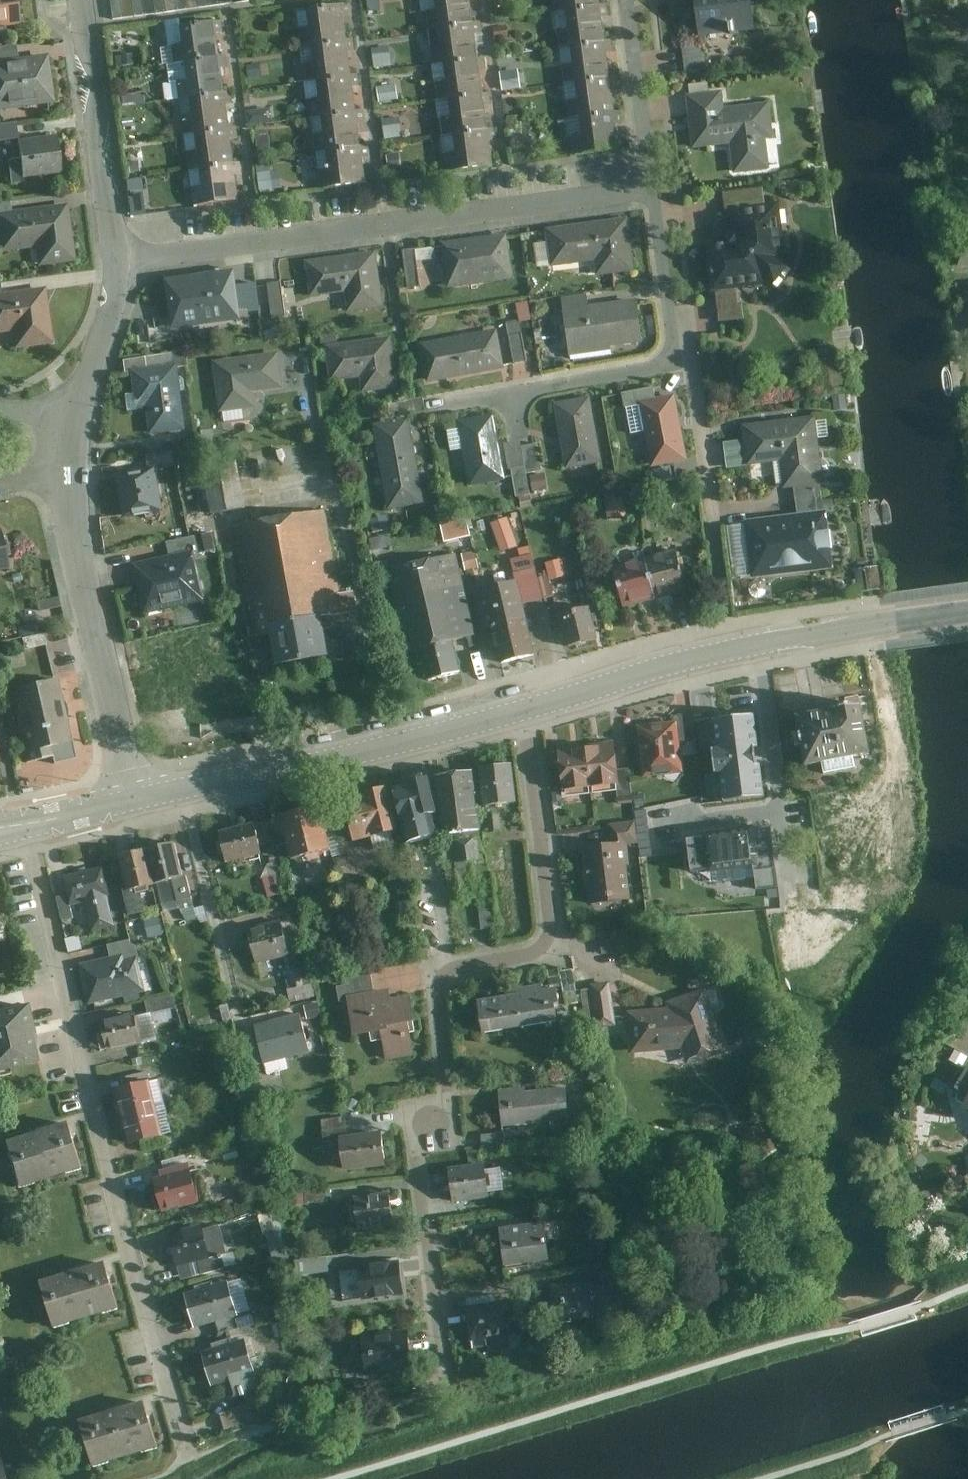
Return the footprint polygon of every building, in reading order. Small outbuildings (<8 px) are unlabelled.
[(22,26),(18,0),(0,0),(0,29),(22,26)] [(109,18),(249,0),(106,0),(109,18)] [(427,31),(473,24),(470,1),(474,0),(423,0),(427,31)] [(554,12),(599,6),(599,0),(552,0),(554,12)] [(699,39),(752,33),(749,0),(695,0),(699,39)] [(294,10),(299,47),(345,40),(342,17),(349,16),(347,3),(294,10)] [(554,12),(559,48),(604,42),(602,19),(608,18),(606,5),(599,6),(554,12)] [(221,34),(219,23),(168,29),(172,63),(220,57),(217,35),(221,34)] [(427,31),(432,67),(478,60),(475,36),(481,35),(479,23),(473,24),(427,31)] [(299,47),(305,83),(351,76),(348,53),(354,52),(352,39),(345,40),(299,47)] [(559,48),(563,85),(610,78),(607,55),(613,53),(611,41),(604,42),(559,48)] [(707,46),(686,48),(689,71),(709,69),(707,46)] [(18,61),(16,48),(0,50),(0,63),(18,61)] [(225,56),(220,57),(172,63),(177,100),(225,94),(222,70),(227,69),(225,56)] [(56,106),(50,57),(18,61),(0,63),(0,112),(56,106)] [(432,67),(437,103),(483,96),(479,72),(485,71),(484,59),(478,60),(432,67)] [(502,71),(504,88),(520,86),(518,70),(502,71)] [(305,83),(310,120),(356,113),(353,88),(359,88),(357,75),(351,76),(305,83)] [(563,85),(569,121),(615,115),(612,90),(618,89),(616,77),(610,78),(563,85)] [(230,93),(225,94),(177,100),(182,136),(230,130),(227,105),(232,105),(230,93)] [(774,141),(769,104),(724,110),(722,93),(686,97),(692,151),(730,146),(734,176),(770,172),(766,142),(774,141)] [(437,103),(442,139),(488,132),(485,108),(491,107),(490,95),(483,96),(437,103)] [(310,120),(316,156),(362,149),(358,125),(364,124),(362,112),(356,113),(310,120)] [(569,121),(574,158),(620,151),(617,127),(622,126),(621,114),(615,115),(569,121)] [(0,127),(0,143),(19,140),(17,124),(0,127)] [(235,129),(230,130),(182,136),(187,173),(234,166),(231,141),(237,140),(235,129)] [(442,139),(446,175),(494,168),(490,143),(496,141),(494,131),(488,132),(442,139)] [(63,175),(58,137),(17,143),(22,181),(63,175)] [(316,156),(321,193),(367,186),(364,160),(369,159),(367,148),(362,149),(316,156)] [(240,165),(234,166),(187,173),(192,209),(239,202),(236,177),(242,176),(240,165)] [(728,217),(736,216),(735,205),(768,201),(766,185),(725,189),(728,217)] [(731,237),(708,240),(713,288),(768,282),(774,288),(797,258),(792,254),(784,199),(768,201),(735,205),(736,216),(737,226),(731,237)] [(12,213),(11,203),(0,204),(0,215),(12,213)] [(70,205),(12,213),(0,215),(0,245),(1,254),(37,250),(40,269),(79,264),(70,205)] [(631,215),(547,227),(553,264),(596,258),(598,273),(638,267),(631,215)] [(515,277),(509,232),(445,240),(451,285),(515,277)] [(422,285),(417,246),(404,248),(409,286),(422,285)] [(307,259),(308,270),(311,295),(347,291),(350,309),(385,305),(378,250),(307,259)] [(236,266),(166,277),(174,326),(243,315),(236,266)] [(286,315),(282,280),(269,281),(273,316),(286,315)] [(0,296),(0,335),(13,333),(15,352),(55,346),(47,289),(2,296),(0,296)] [(590,293),(562,297),(570,354),(615,348),(615,345),(646,340),(641,297),(591,303),(590,293)] [(529,359),(521,319),(508,321),(516,362),(529,359)] [(500,326),(422,341),(429,381),(507,366),(500,326)] [(390,340),(328,348),(333,380),(360,376),(372,375),(374,390),(396,387),(390,340)] [(284,350),(213,360),(220,411),(258,406),(256,390),(289,385),(284,350)] [(176,351),(125,357),(127,369),(131,369),(136,404),(147,403),(151,432),(188,428),(176,351)] [(690,459),(678,393),(641,399),(654,466),(690,459)] [(604,460),(593,394),(556,401),(568,467),(604,460)] [(424,396),(398,401),(401,414),(427,409),(424,396)] [(507,477),(496,412),(460,419),(472,484),(507,477)] [(784,460),(787,486),(821,482),(828,481),(821,413),(747,423),(751,463),(784,460)] [(411,415),(375,422),(389,508),(426,501),(411,415)] [(544,469),(538,442),(524,445),(528,466),(529,472),(544,469)] [(147,454),(150,467),(158,466),(159,469),(177,465),(174,449),(147,454)] [(243,463),(221,466),(228,515),(250,512),(243,463)] [(150,467),(117,473),(125,517),(167,509),(159,469),(158,466),(150,467)] [(529,472),(528,466),(513,468),(518,496),(533,493),(529,472)] [(821,482),(794,485),(796,498),(822,495),(821,482)] [(607,515),(627,514),(626,491),(606,493),(607,515)] [(796,498),(797,512),(824,509),(822,495),(796,498)] [(327,508),(232,527),(246,602),(253,601),(261,636),(271,634),(277,664),(334,655),(328,617),(359,611),(356,589),(343,591),(327,508)] [(797,512),(748,518),(756,577),(838,567),(831,508),(824,509),(797,512)] [(501,550),(518,546),(511,516),(494,520),(501,550)] [(468,519),(444,525),(447,539),(471,534),(468,519)] [(11,566),(2,526),(0,526),(0,569),(11,566)] [(168,541),(171,553),(195,548),(200,547),(196,534),(168,541)] [(171,553),(133,562),(145,613),(207,598),(195,548),(171,553)] [(456,553),(390,569),(410,651),(417,649),(421,665),(426,664),(430,680),(460,673),(453,640),(476,635),(456,553)] [(684,596),(675,555),(647,562),(657,602),(684,596)] [(563,557),(546,561),(551,579),(568,575),(563,557)] [(618,569),(627,610),(657,602),(647,562),(618,569)] [(535,654),(517,579),(475,591),(484,628),(495,626),(505,662),(535,654)] [(58,596),(39,600),(41,610),(60,607),(58,596)] [(590,606),(558,613),(563,631),(566,631),(570,646),(599,639),(590,606)] [(21,636),(44,631),(42,622),(19,626),(21,636)] [(22,637),(24,649),(48,645),(45,633),(22,637)] [(60,678),(11,687),(26,761),(51,756),(49,745),(72,741),(60,678)] [(799,731),(791,732),(794,747),(802,746),(805,765),(822,762),(824,773),(854,768),(852,757),(868,754),(860,704),(846,706),(847,707),(832,710),(832,711),(797,717),(799,731)] [(680,724),(677,725),(679,743),(696,740),(693,713),(679,715),(680,724)] [(718,749),(713,749),(713,751),(716,772),(716,773),(721,773),(724,798),(725,802),(765,797),(761,764),(757,765),(755,747),(759,747),(755,714),(714,719),(715,723),(718,749)] [(677,724),(642,728),(647,774),(682,770),(679,743),(677,725),(677,724)] [(614,742),(587,745),(592,787),(619,784),(617,769),(614,742)] [(592,787),(587,745),(559,748),(564,790),(592,787)] [(632,768),(617,769),(619,784),(621,798),(635,797),(632,768)] [(506,775),(460,781),(473,880),(519,874),(506,775)] [(411,785),(395,789),(409,843),(437,836),(432,814),(436,813),(432,798),(433,798),(429,779),(410,783),(411,785)] [(366,797),(347,801),(356,840),(371,836),(374,847),(390,843),(391,843),(392,842),(392,841),(393,841),(393,840),(393,839),(391,831),(397,830),(387,790),(365,795),(366,797)] [(321,807),(282,817),(287,837),(292,859),(331,850),(321,807)] [(611,823),(614,844),(631,842),(632,844),(642,843),(639,820),(611,823)] [(257,822),(220,830),(227,862),(264,854),(257,822)] [(753,828),(706,835),(707,838),(711,869),(711,871),(713,871),(734,868),(736,881),(757,878),(758,889),(779,887),(772,829),(754,832),(753,828)] [(707,838),(688,840),(693,872),(711,869),(707,838)] [(177,842),(149,848),(157,883),(174,879),(180,902),(193,898),(187,876),(185,877),(177,842)] [(614,844),(586,847),(592,904),(638,899),(632,844),(631,842),(614,844)] [(157,883),(149,848),(121,855),(128,888),(124,889),(130,915),(147,911),(141,887),(157,883)] [(104,866),(63,876),(70,905),(85,902),(92,931),(116,925),(109,897),(111,896),(104,866)] [(473,929),(493,927),(492,906),(471,908),(473,929)] [(284,922),(249,930),(257,963),(292,955),(284,922)] [(108,944),(111,957),(125,954),(126,959),(139,956),(137,945),(132,943),(131,939),(108,944)] [(111,957),(80,964),(89,1005),(147,992),(139,956),(126,959),(125,954),(111,957)] [(349,996),(377,991),(372,966),(343,971),(346,985),(339,986),(342,1002),(351,1001),(349,996)] [(288,970),(290,998),(308,996),(306,968),(288,970)] [(570,1003),(585,1001),(582,970),(566,972),(570,1003)] [(613,982),(594,985),(600,1028),(619,1025),(613,982)] [(521,994),(481,1001),(485,1034),(565,1021),(562,1005),(565,1004),(562,987),(548,990),(547,984),(521,988),(521,994)] [(671,1007),(631,1012),(634,1053),(686,1050),(690,1065),(731,1052),(710,988),(669,1003),(671,1007)] [(377,991),(349,996),(351,1001),(358,1035),(385,1031),(390,1061),(417,1055),(415,1033),(420,1032),(413,996),(394,999),(392,989),(377,991)] [(174,994),(146,1001),(149,1014),(177,1007),(174,994)] [(0,1011),(0,1072),(43,1062),(30,1004),(0,1011)] [(136,1014),(102,1023),(105,1034),(98,1036),(102,1051),(109,1050),(109,1052),(144,1044),(136,1014)] [(303,1014),(256,1026),(266,1064),(313,1053),(303,1014)] [(149,1068),(126,1073),(129,1084),(152,1079),(149,1068)] [(957,1093),(967,1099),(967,1074),(957,1093)] [(117,1087),(124,1116),(158,1108),(152,1079),(117,1087)] [(529,1087),(502,1089),(505,1127),(553,1122),(554,1127),(572,1124),(568,1088),(529,1091),(529,1087)] [(158,1108),(124,1116),(130,1143),(165,1135),(158,1108)] [(342,1138),(350,1137),(347,1117),(323,1121),(326,1143),(342,1141),(342,1138)] [(70,1122),(5,1143),(20,1190),(85,1170),(70,1122)] [(350,1137),(342,1138),(342,1141),(346,1172),(389,1167),(385,1132),(350,1137)] [(506,1133),(483,1135),(485,1150),(508,1148),(506,1133)] [(165,1136),(142,1142),(144,1153),(167,1147),(165,1136)] [(200,1203),(189,1164),(164,1171),(166,1178),(156,1180),(165,1213),(200,1203)] [(486,1167),(450,1170),(454,1203),(490,1200),(486,1167)] [(332,1189),(305,1192),(307,1205),(334,1201),(332,1189)] [(395,1194),(358,1198),(359,1207),(353,1208),(355,1223),(361,1222),(362,1231),(399,1227),(395,1194)] [(548,1223),(500,1230),(506,1268),(554,1261),(548,1223)] [(221,1226),(172,1240),(182,1281),(202,1275),(199,1263),(229,1255),(221,1226)] [(402,1263),(361,1268),(365,1300),(405,1296),(402,1263)] [(104,1264),(43,1283),(57,1330),(119,1311),(104,1264)] [(230,1282),(186,1294),(196,1329),(215,1324),(238,1318),(241,1317),(230,1282)] [(600,1284),(558,1285),(559,1322),(600,1320),(603,1337),(624,1334),(619,1314),(619,1288),(600,1288),(600,1284)] [(515,1301),(467,1307),(473,1350),(489,1348),(488,1340),(520,1336),(515,1301)] [(238,1318),(215,1324),(218,1335),(241,1329),(238,1318)] [(411,1331),(364,1337),(369,1378),(416,1373),(411,1331)] [(247,1341),(204,1353),(214,1388),(231,1383),(236,1400),(262,1393),(247,1341)] [(146,1403),(82,1422),(96,1470),(161,1450),(146,1403)] [(253,1406),(221,1415),(226,1431),(258,1421),(253,1406)]
